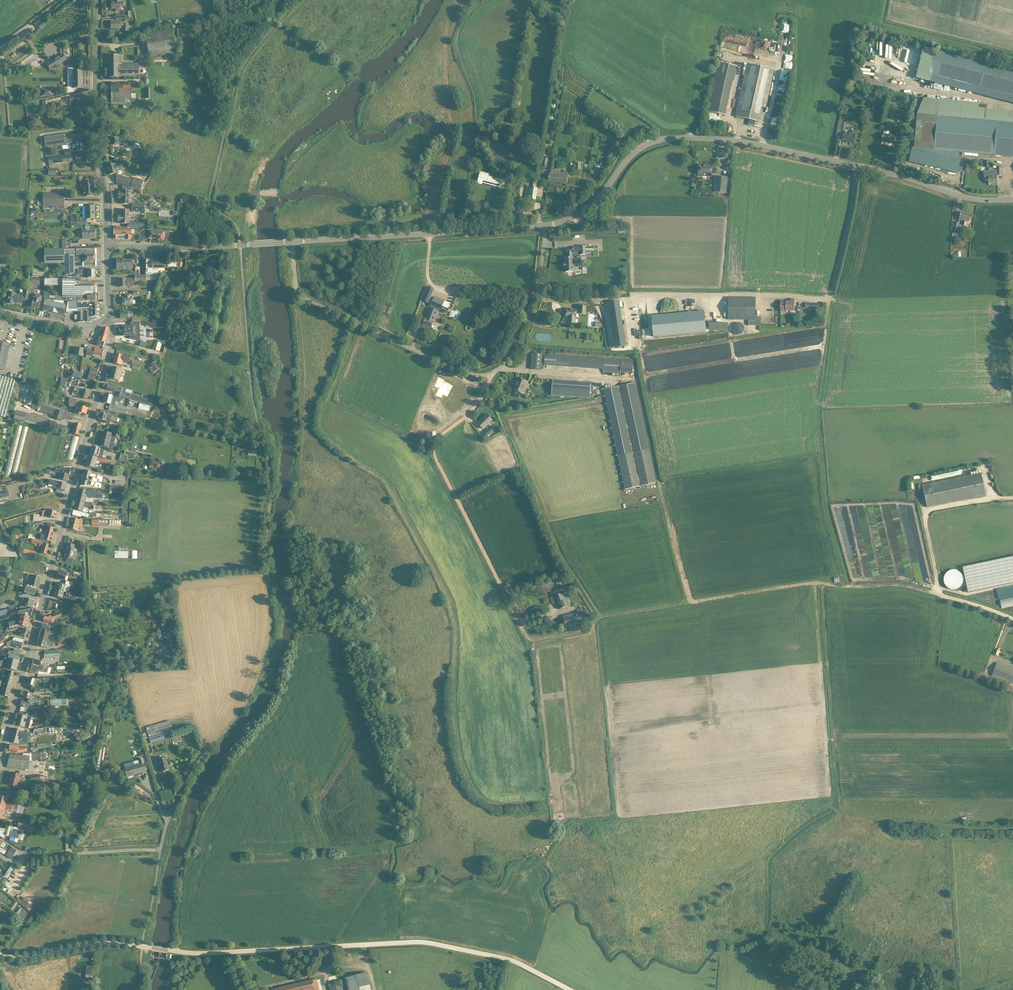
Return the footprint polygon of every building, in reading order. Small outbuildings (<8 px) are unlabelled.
[(120,0),(115,0),(115,2),(112,2),(111,9),(116,9),(116,12),(120,12),(120,6),(124,6),(124,2),(120,2),(120,0)] [(36,24),(40,29),(47,24),(43,19),(36,24)] [(123,32),(128,32),(128,23),(123,23),(123,22),(111,22),(111,29),(120,29),(120,26),(123,26),(123,32)] [(23,37),(33,29),(29,24),(19,32),(23,37)] [(150,59),(177,53),(172,29),(145,34),(150,59)] [(774,43),(774,46),(778,47),(779,40),(771,38),(771,43),(774,43)] [(970,59),(923,47),(915,78),(1012,103),(1012,70),(970,58),(970,59)] [(63,54),(50,61),(54,68),(67,60),(63,54)] [(109,66),(109,78),(139,77),(139,64),(119,64),(119,61),(124,61),(124,56),(114,56),(109,56),(109,66)] [(708,111),(725,115),(736,66),(719,62),(708,111)] [(747,63),(735,117),(749,120),(748,125),(762,128),(774,69),(747,63)] [(73,76),(73,88),(83,88),(83,71),(73,71),(73,68),(68,68),(68,76),(73,76)] [(894,72),(893,82),(910,84),(910,81),(906,81),(906,73),(894,72)] [(131,85),(111,85),(111,103),(125,103),(125,99),(131,99),(131,85)] [(70,98),(71,105),(78,104),(78,103),(84,102),(84,96),(70,98)] [(978,108),(979,103),(924,98),(917,114),(914,148),(912,148),(909,161),(958,173),(961,159),(959,158),(960,152),(1012,157),(1012,112),(978,108)] [(74,110),(75,124),(83,123),(82,115),(83,115),(83,111),(80,112),(80,108),(74,108),(74,110)] [(896,136),(891,135),(888,134),(889,131),(892,123),(891,123),(892,120),(887,119),(883,133),(881,141),(889,143),(890,139),(895,140),(896,136)] [(847,123),(840,121),(838,130),(845,131),(847,123)] [(850,142),(854,143),(856,131),(853,130),(852,134),(844,132),(844,135),(843,135),(843,136),(843,140),(850,141),(850,142)] [(44,138),(45,147),(47,146),(53,145),(65,144),(63,135),(44,138)] [(111,139),(111,146),(119,145),(119,144),(123,144),(123,146),(127,146),(127,147),(131,149),(135,141),(128,138),(111,139)] [(76,139),(77,151),(85,151),(85,139),(76,139)] [(91,162),(90,154),(76,156),(77,160),(83,160),(83,162),(91,162)] [(56,175),(55,164),(72,162),(72,155),(48,158),(49,169),(48,169),(49,175),(56,175)] [(541,168),(548,169),(550,157),(542,156),(541,168)] [(107,166),(109,175),(117,173),(117,171),(121,170),(119,164),(115,165),(115,164),(107,166)] [(698,176),(712,177),(713,166),(699,164),(698,176)] [(997,171),(984,171),(984,180),(989,180),(989,184),(997,184),(997,175),(1002,175),(1002,167),(997,167),(997,171)] [(555,175),(550,174),(548,181),(567,184),(569,173),(563,172),(563,173),(556,171),(555,175)] [(489,176),(489,174),(480,172),(477,182),(504,189),(506,180),(489,176)] [(141,190),(141,189),(144,181),(133,177),(133,179),(117,175),(117,183),(131,186),(131,187),(141,190)] [(716,176),(714,192),(726,193),(728,177),(716,176)] [(83,181),(85,196),(93,196),(92,188),(93,188),(92,180),(83,181)] [(129,204),(129,191),(132,191),(132,188),(123,185),(123,190),(122,190),(122,192),(118,192),(118,198),(122,199),(122,204),(129,204)] [(525,199),(536,200),(538,188),(527,187),(525,199)] [(64,206),(64,200),(44,200),(39,200),(39,206),(51,206),(51,209),(64,209),(64,206)] [(86,206),(87,219),(95,218),(94,206),(86,206)] [(145,223),(129,223),(129,210),(122,210),(122,215),(118,215),(118,222),(121,222),(121,224),(127,224),(127,227),(144,228),(145,223)] [(964,226),(968,227),(971,214),(961,212),(959,220),(966,221),(964,226)] [(83,230),(83,239),(87,239),(87,238),(95,238),(95,235),(95,231),(94,231),(94,227),(90,228),(90,226),(85,226),(85,230),(83,230)] [(113,239),(131,240),(132,229),(114,229),(113,239)] [(165,232),(149,231),(149,238),(157,239),(157,240),(163,241),(164,239),(169,239),(169,232),(165,232)] [(61,249),(71,249),(71,243),(79,243),(79,239),(72,239),(62,239),(62,246),(61,246),(61,249)] [(568,257),(565,258),(565,262),(564,262),(565,268),(566,268),(566,272),(574,272),(574,270),(574,266),(573,257),(572,257),(572,254),(581,254),(581,255),(586,255),(586,246),(580,246),(580,247),(573,247),(573,248),(567,248),(567,253),(568,257)] [(85,258),(86,262),(82,262),(82,266),(86,266),(96,266),(95,249),(71,249),(61,249),(45,249),(45,256),(41,256),(41,263),(44,263),(44,262),(65,262),(65,275),(74,274),(74,261),(80,261),(80,258),(85,258)] [(151,275),(159,274),(158,271),(153,271),(153,269),(161,269),(165,269),(166,260),(144,259),(144,274),(151,275)] [(117,260),(117,269),(132,268),(131,265),(134,265),(134,260),(117,260)] [(33,269),(32,276),(45,277),(45,270),(33,269)] [(88,275),(88,278),(95,278),(95,270),(85,270),(79,270),(78,275),(88,275)] [(124,279),(120,279),(120,287),(125,287),(131,287),(133,287),(133,282),(135,282),(145,282),(147,282),(148,280),(158,280),(160,278),(160,275),(158,275),(151,275),(144,274),(144,275),(140,275),(136,275),(134,275),(134,279),(133,279),(124,279)] [(63,301),(73,301),(96,301),(96,300),(97,300),(97,292),(96,292),(95,292),(95,290),(95,285),(79,285),(79,281),(74,281),(74,278),(63,278),(63,280),(57,280),(57,287),(63,287),(63,292),(58,292),(57,293),(56,294),(55,295),(55,298),(50,298),(50,296),(48,293),(44,293),(44,300),(45,300),(63,301)] [(421,300),(429,303),(434,289),(427,286),(421,300)] [(21,303),(22,300),(27,302),(29,290),(24,289),(23,297),(16,295),(16,293),(9,292),(7,302),(13,304),(14,301),(21,303)] [(35,295),(34,294),(33,302),(32,307),(39,308),(43,309),(45,301),(41,300),(42,296),(40,296),(39,294),(37,294),(35,295)] [(122,304),(133,304),(133,298),(130,298),(130,294),(125,295),(125,298),(122,298),(122,301),(121,301),(121,304),(122,304)] [(435,296),(430,307),(441,311),(445,300),(435,296)] [(756,297),(728,297),(728,302),(728,320),(749,320),(749,325),(761,325),(761,317),(756,317),(756,302),(756,297)] [(624,299),(609,302),(616,349),(631,347),(624,299)] [(791,301),(780,301),(780,312),(786,312),(786,311),(794,311),(795,304),(795,299),(791,299),(791,301)] [(45,300),(45,301),(43,309),(43,310),(64,315),(66,305),(66,302),(53,300),(51,300),(51,302),(45,300)] [(69,302),(67,311),(78,311),(78,322),(91,322),(91,321),(92,321),(93,321),(94,321),(95,320),(96,320),(97,320),(97,319),(98,319),(99,319),(99,317),(99,316),(99,312),(100,312),(100,311),(99,311),(99,309),(100,309),(99,309),(99,304),(99,303),(97,304),(91,303),(91,302),(78,302),(69,302)] [(433,328),(433,329),(437,331),(439,325),(433,322),(438,311),(434,310),(434,309),(430,307),(425,319),(426,319),(422,327),(430,330),(431,327),(433,328)] [(569,317),(569,323),(575,323),(576,317),(577,309),(566,309),(566,317),(569,317)] [(706,332),(704,311),(652,316),(654,337),(706,332)] [(130,327),(123,327),(123,336),(130,336),(130,338),(129,338),(129,339),(141,341),(140,340),(139,340),(139,339),(138,339),(138,340),(137,340),(137,327),(140,327),(139,323),(140,323),(140,322),(132,322),(129,322),(129,323),(130,322),(130,327)] [(96,344),(104,346),(109,328),(103,326),(102,331),(100,331),(96,344)] [(0,342),(0,369),(5,370),(10,344),(0,342)] [(102,356),(104,350),(89,345),(86,353),(93,356),(94,353),(102,356)] [(129,362),(131,355),(123,353),(122,354),(116,353),(113,362),(124,365),(125,361),(129,362)] [(633,372),(633,360),(532,353),(531,369),(541,370),(541,368),(544,368),(544,365),(604,369),(604,373),(620,374),(620,372),(633,372)] [(147,361),(154,369),(161,364),(155,355),(147,361)] [(133,357),(132,360),(134,361),(133,364),(141,365),(142,358),(133,357)] [(112,367),(111,373),(120,375),(122,370),(112,367)] [(111,373),(109,379),(119,381),(120,375),(111,373)] [(0,375),(0,415),(5,417),(16,379),(0,375)] [(26,378),(21,396),(28,398),(32,379),(26,378)] [(450,390),(452,386),(443,382),(444,380),(438,378),(435,385),(435,386),(440,388),(438,391),(436,395),(441,397),(443,394),(447,396),(449,391),(448,391),(448,389),(450,390)] [(518,378),(513,389),(523,394),(528,382),(518,378)] [(552,395),(561,396),(561,411),(601,414),(603,384),(553,380),(552,395)] [(144,397),(145,392),(133,389),(134,385),(125,383),(122,391),(125,392),(144,397)] [(656,483),(649,449),(634,383),(618,387),(604,390),(618,456),(625,490),(656,483)] [(121,394),(123,388),(108,384),(107,389),(121,394)] [(80,397),(88,399),(90,391),(75,386),(73,393),(81,395),(80,397)] [(470,395),(467,399),(459,391),(450,401),(452,403),(451,405),(456,410),(471,395),(469,394),(470,395)] [(114,405),(116,396),(106,393),(103,402),(114,405)] [(73,415),(75,410),(64,407),(64,405),(54,402),(54,403),(51,403),(52,400),(51,400),(50,403),(47,402),(46,408),(62,411),(62,413),(73,415)] [(86,416),(88,407),(79,405),(77,413),(86,416)] [(50,419),(17,411),(15,419),(49,427),(50,419)] [(98,419),(111,422),(113,416),(100,412),(98,419)] [(487,414),(478,423),(484,429),(485,427),(488,430),(484,434),(487,437),(494,431),(488,425),(493,420),(487,414)] [(72,433),(79,435),(82,424),(75,422),(72,433)] [(100,445),(109,447),(113,433),(103,431),(100,445)] [(89,454),(98,457),(100,449),(92,446),(89,454)] [(136,457),(137,453),(126,450),(125,454),(120,452),(118,459),(126,461),(127,457),(136,457)] [(798,470),(799,473),(810,472),(809,462),(801,462),(802,466),(808,466),(808,468),(805,468),(801,468),(802,469),(798,470)] [(62,470),(61,473),(69,475),(71,468),(68,467),(67,469),(63,468),(63,470),(62,470)] [(84,470),(81,486),(89,488),(92,472),(84,470)] [(981,473),(922,485),(927,508),(986,495),(981,473)] [(57,488),(65,490),(67,484),(50,479),(49,484),(58,487),(57,488)] [(11,500),(9,493),(0,495),(0,503),(11,500)] [(74,509),(83,512),(85,506),(76,504),(74,509)] [(56,519),(58,512),(49,510),(47,517),(56,519)] [(68,529),(78,531),(81,520),(71,518),(68,529)] [(44,525),(42,533),(53,535),(55,528),(44,525)] [(41,539),(52,542),(53,535),(42,533),(41,539)] [(40,553),(48,555),(51,545),(43,543),(40,553)] [(63,557),(74,560),(77,546),(67,543),(63,557)] [(1012,582),(1012,556),(963,567),(968,592),(1012,582)] [(964,582),(964,580),(964,578),(963,576),(962,574),(961,572),(960,571),(958,570),(956,570),(954,569),(952,570),(950,570),(948,571),(947,572),(945,574),(944,576),(944,578),(944,580),(944,582),(944,583),(945,585),(946,586),(948,588),(950,589),(951,589),(953,590),(954,590),(956,590),(958,589),(960,588),(961,587),(962,585),(963,583),(964,582)] [(57,578),(66,581),(68,573),(59,571),(57,578)] [(29,584),(39,587),(42,577),(32,575),(29,584)] [(57,583),(55,589),(64,592),(66,585),(57,583)] [(25,592),(35,595),(37,590),(26,587),(25,592)] [(995,589),(998,608),(1012,606),(1012,587),(995,589)] [(53,596),(62,599),(64,592),(55,589),(53,596)] [(571,605),(566,591),(550,597),(553,604),(557,603),(559,609),(571,605)] [(22,605),(33,608),(36,601),(24,598),(22,605)] [(566,626),(586,621),(583,609),(577,610),(578,613),(563,616),(566,626)] [(43,622),(52,624),(54,617),(45,615),(43,622)] [(19,625),(27,628),(29,622),(21,619),(19,625)] [(42,629),(50,631),(52,625),(43,623),(42,629)] [(42,629),(39,640),(47,642),(50,631),(42,629)] [(8,642),(7,638),(0,640),(0,647),(2,647),(2,644),(8,642)] [(37,646),(46,648),(47,642),(39,640),(37,646)] [(10,651),(9,658),(19,661),(21,654),(10,651)] [(6,668),(16,671),(19,661),(9,658),(6,668)] [(32,666),(44,669),(45,665),(41,664),(42,661),(34,659),(32,666)] [(44,669),(32,666),(30,672),(39,675),(40,672),(43,673),(44,669)] [(4,669),(2,681),(13,684),(16,672),(4,669)] [(27,685),(35,687),(37,680),(28,678),(27,685)] [(9,697),(13,684),(2,681),(0,687),(0,695),(9,697)] [(24,698),(32,700),(33,694),(25,692),(24,698)] [(70,706),(70,698),(47,700),(48,708),(70,706)] [(20,707),(29,709),(31,703),(22,700),(20,707)] [(16,725),(25,728),(28,717),(19,714),(16,725)] [(151,739),(167,735),(166,729),(173,727),(171,717),(148,722),(151,739)] [(10,745),(18,747),(22,730),(14,728),(10,745)] [(18,747),(10,745),(8,751),(17,753),(25,753),(26,747),(18,747)] [(158,760),(161,772),(170,769),(167,758),(158,760)] [(128,777),(147,771),(144,759),(124,765),(128,777)] [(8,785),(18,787),(21,775),(11,772),(8,785)] [(2,822),(5,808),(12,810),(14,803),(8,801),(8,798),(0,796),(0,821),(2,822)] [(32,833),(34,826),(20,822),(18,829),(32,833)] [(8,829),(0,827),(0,836),(6,839),(8,829)] [(17,908),(24,913),(28,908),(21,903),(17,908)] [(364,973),(344,978),(343,975),(336,977),(338,983),(329,986),(330,989),(368,989),(364,973)] [(317,978),(274,988),(274,989),(319,989),(317,978)]
